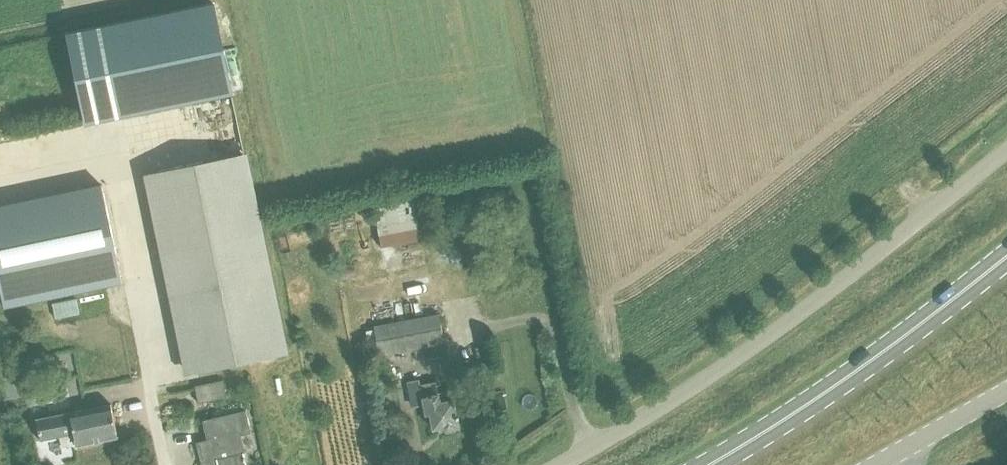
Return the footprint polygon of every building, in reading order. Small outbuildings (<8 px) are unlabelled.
[(233,96),(215,5),(68,35),(87,126),(136,116),(233,96)] [(245,156),(148,177),(188,373),(286,353),(245,156)] [(105,186),(0,207),(0,274),(7,307),(124,284),(117,249),(105,186)] [(382,248),(423,240),(416,201),(375,210),(382,248)] [(77,299),(53,303),(56,318),(80,313),(77,299)] [(378,337),(382,357),(445,344),(439,314),(376,327),(376,329),(377,334),(378,337)] [(376,329),(367,330),(369,339),(378,337),(377,334),(376,329)] [(199,404),(227,398),(224,381),(196,386),(199,404)] [(433,430),(457,425),(451,392),(436,395),(434,383),(420,385),(426,416),(430,415),(433,430)] [(76,446),(116,438),(110,405),(38,418),(42,442),(75,437),(76,446)] [(202,458),(206,457),(207,462),(203,463),(204,464),(248,464),(240,434),(251,431),(251,433),(252,433),(247,410),(204,421),(207,437),(211,436),(212,440),(199,444),(202,458)]
